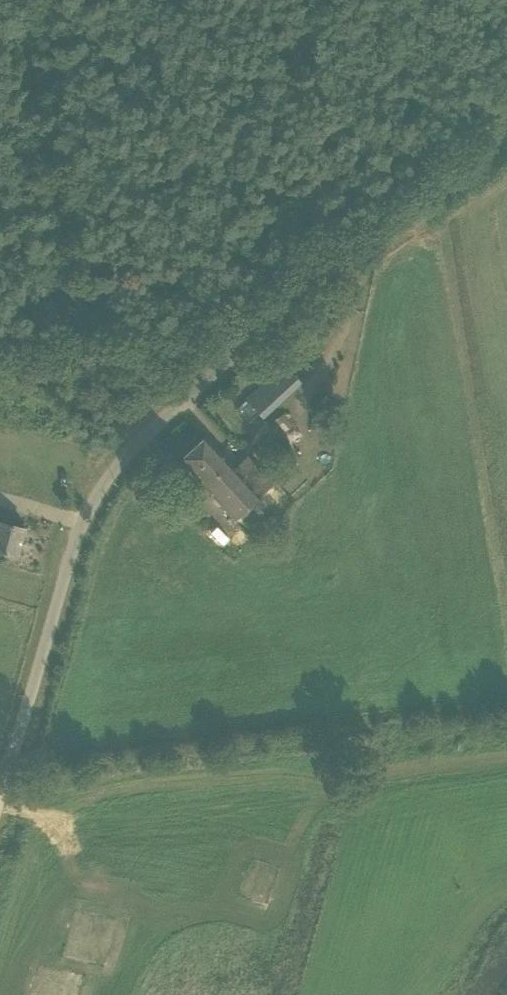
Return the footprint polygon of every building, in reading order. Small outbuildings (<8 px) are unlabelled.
[(244,396),(264,417),(304,379),(285,358),(244,396)] [(272,485),(260,471),(246,457),(234,468),(205,437),(179,460),(234,520),(272,485)] [(17,557),(25,528),(0,522),(0,552),(17,557)]
